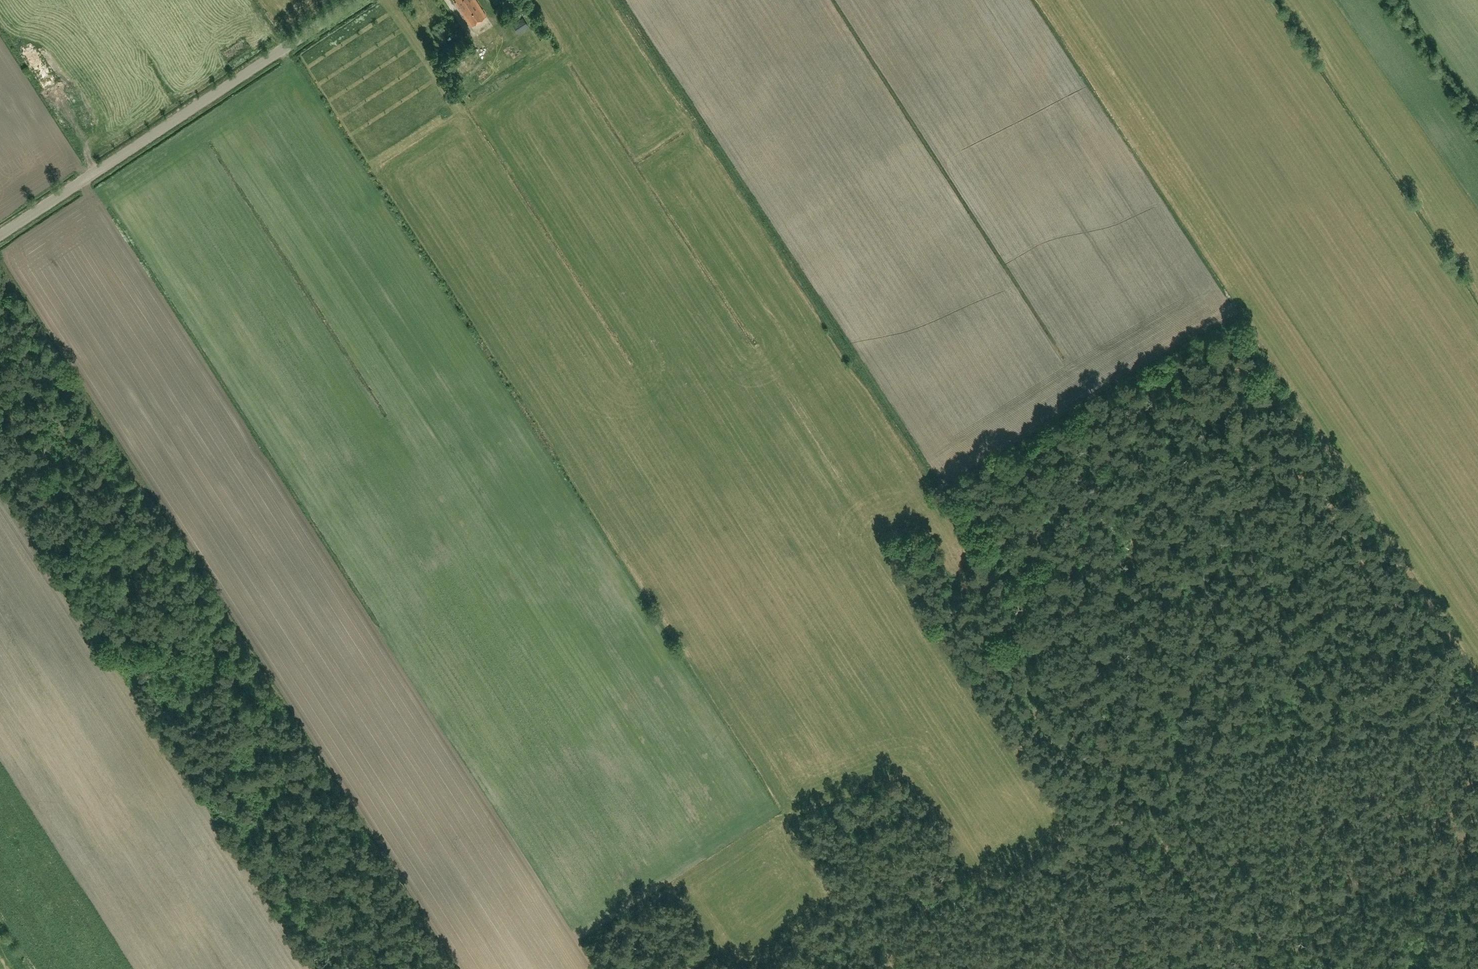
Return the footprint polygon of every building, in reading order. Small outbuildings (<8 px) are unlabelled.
[(476,0),(456,0),(457,2),(456,3),(471,27),(487,17),(476,0)] [(512,22),(522,16),(517,10),(508,16),(512,22)]
